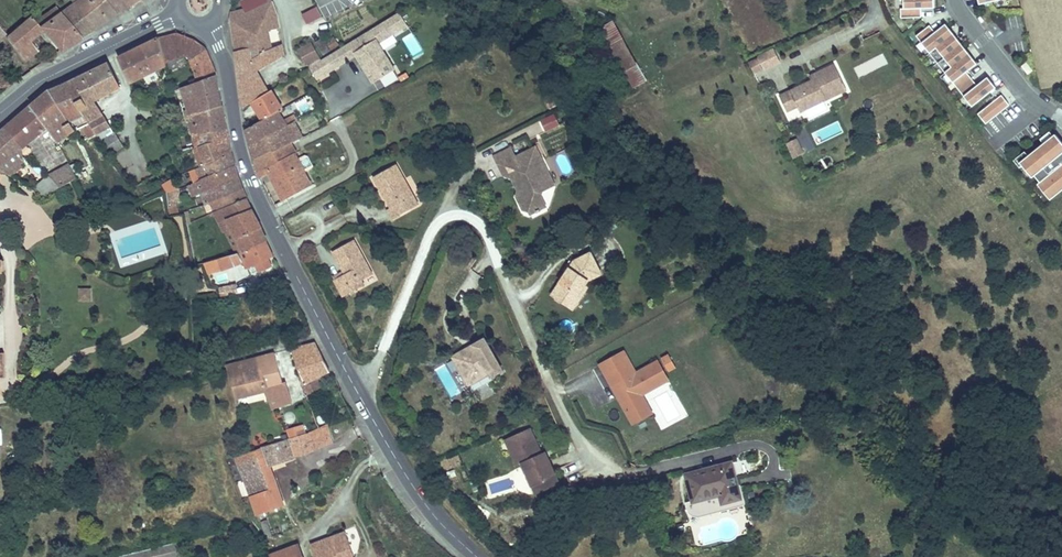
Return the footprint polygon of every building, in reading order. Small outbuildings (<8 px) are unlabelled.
[(71,8),(93,33),(110,21),(126,10),(117,0),(81,0),(81,1),(71,8)] [(126,10),(138,2),(137,0),(117,0),(126,10)] [(229,23),(231,43),(237,79),(241,111),(251,105),(267,95),(255,75),(281,59),(279,48),(267,50),(264,31),(275,29),(272,15),(267,1),(266,1),(265,0),(250,0),(239,5),(243,13),(242,13),(242,19),(229,23)] [(935,8),(935,0),(904,0),(904,8),(901,8),(901,18),(922,17),(922,8),(933,8),(935,8)] [(307,23),(322,16),(317,6),(302,13),(307,23)] [(93,33),(71,8),(59,17),(80,41),(93,33)] [(242,13),(230,16),(229,23),(242,19),(242,13)] [(400,15),(308,70),(315,82),(327,75),(356,58),(373,86),(394,73),(378,46),(408,28),(400,15)] [(80,41),(59,17),(39,31),(30,21),(3,43),(23,65),(36,54),(28,44),(42,32),(60,54),(80,41)] [(930,53),(955,34),(951,29),(946,23),(936,32),(931,25),(916,36),(930,53)] [(413,32),(403,37),(414,57),(424,52),(413,32)] [(944,58),(962,43),(959,39),(955,34),(937,48),(944,58)] [(326,39),(331,49),(339,45),(334,36),(326,39)] [(158,43),(165,66),(185,60),(190,65),(203,55),(204,55),(205,53),(193,45),(175,39),(158,43)] [(157,41),(118,60),(130,85),(165,66),(158,43),(157,41)] [(312,46),(321,62),(329,57),(320,42),(312,46)] [(625,43),(610,51),(623,75),(638,68),(625,43)] [(952,67),(970,53),(966,48),(962,43),(945,58),(952,67)] [(773,52),(757,60),(758,61),(762,71),(763,72),(779,65),(773,52)] [(973,78),(968,71),(978,63),(974,58),(970,53),(945,73),(959,90),(973,78)] [(203,55),(190,65),(197,86),(214,80),(204,55),(203,55)] [(758,61),(748,66),(752,76),(762,71),(758,61)] [(107,66),(64,87),(94,134),(95,135),(108,129),(93,103),(118,89),(107,66)] [(811,83),(779,99),(786,115),(797,110),(800,115),(846,93),(833,67),(815,76),(817,80),(811,83)] [(973,107),(997,87),(993,81),(989,76),(979,85),(973,78),(959,90),(973,107)] [(197,86),(180,91),(186,114),(185,114),(191,140),(224,132),(214,80),(197,86)] [(553,86),(541,92),(550,108),(562,102),(553,86)] [(47,95),(30,109),(45,129),(54,144),(75,132),(75,133),(85,128),(90,136),(94,134),(64,87),(47,95)] [(267,95),(251,105),(253,110),(261,124),(280,113),(269,93),(267,95)] [(986,125),(1010,106),(1001,96),(978,115),(986,125)] [(543,98),(531,104),(537,114),(548,108),(543,98)] [(30,109),(6,131),(21,150),(45,129),(30,109)] [(261,124),(244,133),(248,148),(293,125),(296,123),(294,119),(291,120),(285,110),(280,113),(261,124)] [(555,112),(540,118),(545,131),(560,125),(555,112)] [(293,125),(248,148),(253,164),(290,145),(300,140),(293,125)] [(21,150),(6,131),(0,136),(0,168),(21,150)] [(199,152),(205,168),(229,158),(224,132),(191,140),(194,150),(194,153),(199,152)] [(1049,145),(1059,137),(1056,134),(1047,142),(1049,145)] [(113,135),(99,142),(109,158),(123,148),(113,135)] [(1059,137),(1049,145),(1047,142),(1021,163),(1034,178),(1036,176),(1041,182),(1054,198),(1061,191),(1061,141),(1059,137)] [(170,140),(175,155),(194,150),(191,140),(178,143),(177,138),(170,140)] [(802,155),(796,141),(785,146),(792,160),(802,155)] [(290,145),(253,164),(256,176),(260,182),(268,177),(283,204),(311,188),(293,157),(295,155),(290,145)] [(525,153),(520,155),(524,164),(530,165),(525,153)] [(492,183),(507,188),(511,195),(508,204),(511,208),(518,210),(524,221),(539,213),(531,199),(540,195),(534,184),(536,176),(530,165),(524,164),(520,155),(504,163),(500,156),(483,163),(492,183)] [(205,168),(196,171),(201,183),(233,169),(229,158),(205,168)] [(47,179),(57,190),(75,179),(67,167),(47,179)] [(233,169),(201,183),(202,187),(198,189),(200,195),(237,182),(233,169)] [(389,226),(408,216),(403,206),(410,203),(394,171),(372,183),(388,212),(384,214),(389,226)] [(534,184),(540,195),(545,193),(536,176),(534,184)] [(46,177),(32,190),(45,197),(57,190),(47,179),(46,177)] [(164,191),(178,189),(176,178),(162,180),(164,191)] [(205,205),(217,201),(241,192),(237,182),(200,195),(196,196),(198,200),(203,198),(205,205)] [(1054,198),(1041,182),(1039,184),(1052,200),(1054,198)] [(217,201),(222,212),(246,202),(241,192),(217,201)] [(222,212),(205,218),(207,222),(210,222),(216,237),(224,234),(228,245),(225,247),(228,253),(240,249),(242,254),(265,243),(246,202),(222,212)] [(403,206),(408,216),(415,212),(410,203),(403,206)] [(518,210),(511,208),(518,224),(524,221),(518,210)] [(242,264),(245,271),(272,258),(265,243),(242,254),(203,265),(206,272),(218,269),(220,272),(234,268),(242,264)] [(353,246),(350,247),(354,257),(366,282),(369,280),(353,246)] [(337,302),(348,298),(345,292),(355,287),(366,282),(354,257),(350,247),(330,257),(342,283),(331,288),(337,302)] [(585,288),(583,286),(586,281),(589,278),(601,272),(590,251),(572,261),(552,294),(572,307),(585,288)] [(218,283),(229,280),(227,273),(216,276),(218,283)] [(234,282),(219,287),(222,295),(237,291),(234,282)] [(78,286),(78,300),(91,300),(91,286),(78,286)] [(345,292),(348,298),(358,293),(355,287),(345,292)] [(328,373),(314,346),(291,352),(307,396),(320,390),(315,379),(328,373)] [(499,346),(465,362),(475,384),(487,379),(489,384),(501,378),(503,382),(513,377),(499,346)] [(632,364),(625,352),(601,366),(607,377),(632,364)] [(283,385),(274,356),(255,361),(264,393),(265,393),(269,407),(277,405),(282,403),(284,408),(290,406),(284,385),(283,385)] [(264,393),(255,361),(226,368),(235,402),(264,393)] [(643,396),(669,381),(659,362),(637,374),(613,387),(628,415),(647,405),(643,396)] [(436,369),(450,399),(460,394),(446,364),(436,369)] [(637,374),(632,364),(607,377),(613,387),(637,374)] [(653,414),(647,405),(628,415),(633,425),(653,414)] [(326,427),(319,430),(308,434),(314,450),(332,444),(326,427)] [(287,441),(261,450),(261,452),(237,461),(245,480),(257,517),(282,508),(268,466),(314,450),(308,434),(287,441)] [(527,438),(502,450),(514,476),(519,473),(534,505),(545,500),(544,498),(557,493),(548,472),(543,475),(540,468),(527,438)] [(692,483),(702,509),(727,500),(733,516),(752,509),(737,468),(692,483)] [(727,500),(702,509),(695,512),(697,520),(700,522),(703,524),(706,524),(709,524),(733,516),(727,500)] [(268,521),(261,523),(266,537),(272,535),(268,521)] [(314,550),(318,556),(343,556),(355,552),(344,529),(328,536),(329,540),(324,542),(325,545),(314,550)] [(328,536),(312,544),(314,550),(325,545),(324,542),(329,540),(328,536)] [(185,542),(115,556),(188,556),(185,542)] [(271,556),(272,556),(305,556),(299,543),(271,556)]
